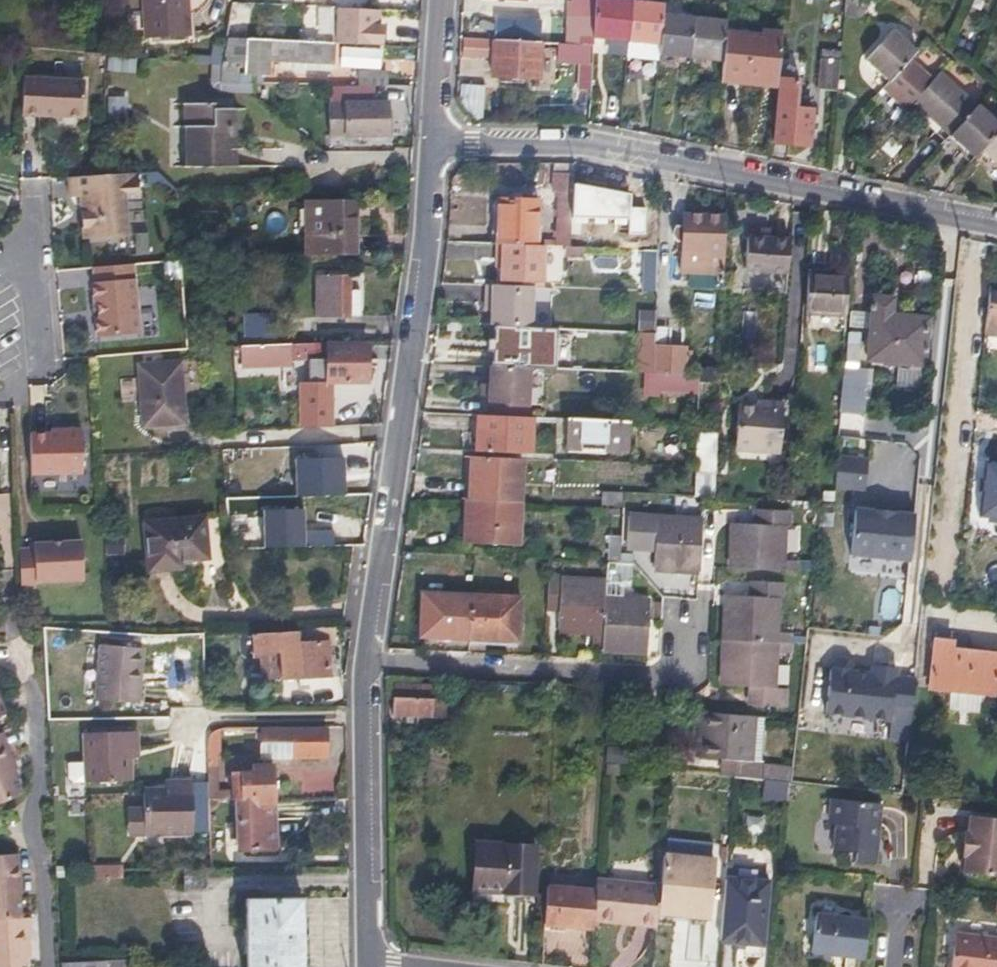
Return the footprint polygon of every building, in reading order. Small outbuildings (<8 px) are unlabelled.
[(144,9),(145,39),(187,38),(186,0),(143,0),(144,9)] [(596,1),(575,0),(568,0),(567,16),(595,17),(596,1)] [(596,1),(595,17),(594,36),(631,39),(634,0),(596,0),(596,1)] [(660,0),(634,0),(631,39),(662,42),(665,11),(666,1),(660,0)] [(845,8),(866,12),(870,0),(846,0),(845,8)] [(863,19),(866,12),(845,8),(845,17),(863,19)] [(376,12),(338,10),(336,46),(378,48),(379,27),(376,27),(376,12)] [(697,14),(665,11),(662,42),(662,52),(693,56),(697,14)] [(728,17),(697,14),(693,56),(724,59),(728,22),(728,17)] [(749,24),(728,22),(724,59),(722,74),(778,80),(783,31),(764,29),(764,35),(748,33),(749,24)] [(889,78),(910,55),(916,48),(894,28),(866,58),(889,78)] [(661,56),(662,52),(662,42),(631,39),(629,53),(661,56)] [(494,40),(493,57),(492,74),(539,77),(542,42),(494,40)] [(239,68),(242,68),(244,69),(244,74),(267,75),(268,65),(330,66),(332,46),(226,42),(219,86),(237,87),(239,68)] [(934,77),(910,55),(889,78),(882,86),(907,108),(913,101),(926,112),(938,98),(931,92),(934,88),(929,83),(934,77)] [(840,70),(830,69),(820,68),(818,85),(839,87),(840,70)] [(942,70),(934,77),(929,83),(934,88),(931,92),(938,98),(926,112),(949,133),(977,102),(942,70)] [(380,86),(380,71),(357,71),(357,86),(380,86)] [(800,77),(791,76),(782,74),(776,138),(810,142),(814,106),(797,104),(800,77)] [(85,83),(24,80),(22,116),(83,119),(85,83)] [(481,118),(483,86),(459,84),(457,116),(481,118)] [(328,88),(329,122),(329,137),(388,135),(387,107),(375,107),(374,90),(328,88)] [(977,102),(949,133),(974,156),(982,148),(996,131),(996,120),(977,102)] [(212,108),(198,107),(183,108),(183,129),(187,129),(187,168),(234,168),(235,152),(227,151),(227,111),(212,112),(212,108)] [(982,148),(996,162),(996,131),(982,148)] [(574,170),(558,170),(554,169),(553,192),(557,192),(555,246),(571,247),(574,170)] [(137,174),(68,178),(69,198),(80,197),(81,210),(85,215),(87,239),(126,237),(124,199),(139,198),(137,174)] [(306,200),(306,227),(307,255),(353,254),(351,200),(306,200)] [(537,246),(538,224),(539,202),(499,201),(497,244),(537,246)] [(724,272),(726,216),(684,215),(683,251),(682,251),(681,272),(724,272)] [(789,240),(768,240),(747,239),(746,271),(787,272),(789,240)] [(497,244),(496,244),(496,260),(501,260),(501,283),(543,284),(544,246),(537,246),(497,244)] [(642,262),(643,288),(656,288),(656,261),(642,262)] [(179,263),(162,264),(163,280),(180,279),(179,263)] [(133,264),(93,267),(94,282),(92,282),(93,302),(97,301),(98,317),(94,317),(96,336),(138,334),(133,264)] [(806,272),(804,291),(803,310),(846,313),(848,276),(806,272)] [(360,317),(360,307),(349,308),(349,287),(348,276),(316,278),(317,318),(360,317)] [(532,287),(485,285),(486,301),(491,301),(490,312),(491,327),(530,329),(532,287)] [(359,287),(349,287),(349,308),(360,307),(359,287)] [(996,339),(996,297),(987,296),(983,337),(996,339)] [(922,363),(924,340),(927,318),(890,313),(891,299),(875,297),(869,358),(922,363)] [(242,347),(275,345),(274,315),(241,316),(242,347)] [(536,329),(535,345),(534,361),(566,362),(568,331),(536,329)] [(644,349),(643,375),(654,375),(655,346),(655,336),(593,333),(593,345),(621,348),(644,349)] [(276,350),(275,345),(242,347),(239,347),(240,367),(282,366),(281,350),(276,350)] [(686,348),(655,346),(654,375),(684,377),(686,348)] [(311,385),(329,385),(367,384),(366,347),(327,348),(327,362),(309,362),(311,385)] [(189,361),(182,362),(184,421),(167,421),(167,430),(193,429),(189,361)] [(142,364),(143,393),(144,422),(167,421),(184,421),(182,362),(142,364)] [(863,415),(866,366),(842,364),(839,413),(863,415)] [(491,366),(490,386),(489,406),(530,407),(531,368),(491,366)] [(763,402),(763,404),(763,406),(736,405),(735,449),(780,450),(781,403),(763,402)] [(529,418),(530,407),(489,406),(488,417),(529,418)] [(479,417),(478,435),(478,452),(533,455),(534,419),(529,418),(488,417),(479,417)] [(557,440),(581,441),(605,442),(605,449),(627,451),(629,421),(557,419),(557,440)] [(51,433),(31,434),(33,478),(84,476),(83,428),(63,429),(64,433),(51,433)] [(837,457),(835,487),(865,489),(867,459),(837,457)] [(473,502),(522,504),(524,461),(474,459),(472,502),(473,502)] [(985,460),(979,514),(996,516),(996,461),(985,460)] [(600,489),(599,504),(621,505),(622,491),(600,489)] [(521,545),(522,504),(473,502),(472,543),(521,545)] [(875,510),(895,512),(895,506),(876,504),(875,510)] [(691,505),(690,513),(690,521),(657,520),(655,567),(699,571),(704,505),(691,505)] [(757,507),(757,524),(765,524),(767,508),(757,507)] [(785,524),(789,524),(792,525),(793,510),(767,508),(765,524),(757,524),(734,522),(732,566),(802,570),(802,560),(783,558),(785,524)] [(909,560),(914,514),(895,512),(875,510),(854,508),(849,554),(909,560)] [(236,536),(253,538),(256,513),(239,511),(236,536)] [(181,567),(180,564),(180,561),(207,558),(204,518),(144,522),(148,570),(181,567)] [(35,553),(20,553),(21,591),(36,591),(36,586),(83,584),(82,546),(35,548),(35,553)] [(600,648),(604,584),(561,582),(561,578),(549,577),(547,611),(559,612),(558,631),(592,634),(591,647),(600,648)] [(750,578),(749,596),(758,596),(759,579),(750,578)] [(725,640),(791,643),(791,632),(772,631),(775,597),(784,597),(785,581),(759,579),(758,596),(749,596),(728,594),(725,640)] [(607,585),(604,584),(600,648),(618,649),(646,650),(648,602),(606,600),(607,585)] [(471,639),(473,598),(424,595),(422,631),(448,633),(448,638),(471,639)] [(521,601),(473,598),(471,639),(492,640),(492,638),(492,636),(519,637),(521,601)] [(283,654),(284,667),(285,681),(330,678),(329,668),(334,668),(334,658),(328,658),(327,628),(301,629),(301,634),(256,636),(257,654),(283,654)] [(422,636),(421,643),(519,648),(519,642),(492,640),(471,639),(448,638),(422,636)] [(978,652),(951,649),(952,641),(935,639),(929,687),(996,694),(996,654),(978,652)] [(790,653),(791,643),(725,640),(723,684),(744,685),(743,703),(778,705),(778,688),(770,688),(772,652),(790,653)] [(98,706),(119,708),(140,709),(141,687),(144,650),(102,647),(98,706)] [(909,736),(915,679),(895,677),(896,668),(872,665),(871,669),(871,675),(851,673),(852,667),(847,661),(837,659),(830,665),(825,714),(890,720),(891,710),(900,711),(897,735),(909,736)] [(396,686),(396,699),(431,701),(431,688),(396,686)] [(393,699),(393,707),(393,715),(430,717),(431,701),(396,699),(393,699)] [(445,702),(431,701),(430,717),(440,718),(440,722),(444,722),(445,702)] [(728,772),(743,773),(759,774),(759,759),(748,759),(750,726),(769,727),(769,717),(701,712),(699,755),(723,757),(728,758),(728,772)] [(260,743),(275,743),(290,743),(290,756),(326,756),(326,728),(259,728),(260,743)] [(13,750),(5,731),(2,733),(10,751),(13,750)] [(21,792),(13,770),(16,768),(10,751),(2,733),(0,733),(0,801),(21,792)] [(140,756),(139,747),(139,737),(87,739),(88,768),(73,769),(73,784),(79,788),(134,786),(133,765),(132,757),(140,756)] [(132,757),(133,765),(140,765),(140,756),(132,757)] [(765,763),(762,799),(787,801),(790,765),(765,763)] [(252,766),(252,769),(253,773),(233,774),(233,798),(236,798),(254,798),(255,804),(274,804),(272,766),(252,766)] [(672,769),(671,775),(671,781),(683,782),(684,770),(672,769)] [(176,783),(176,787),(176,791),(168,791),(147,791),(148,836),(196,835),(195,782),(176,783)] [(275,848),(274,804),(255,804),(254,798),(236,798),(237,849),(275,848)] [(876,866),(883,806),(831,800),(829,821),(834,822),(836,827),(834,851),(857,854),(855,864),(876,866)] [(211,821),(216,821),(221,821),(221,805),(210,805),(211,821)] [(966,835),(962,834),(959,858),(963,858),(961,874),(996,879),(996,820),(968,817),(966,835)] [(475,845),(474,869),(473,893),(534,895),(537,849),(475,845)] [(19,920),(17,871),(16,855),(0,855),(0,920),(19,920)] [(121,863),(91,864),(92,879),(122,877),(121,863)] [(670,920),(690,922),(711,924),(715,878),(674,875),(670,920)] [(720,940),(741,941),(763,942),(768,881),(725,878),(720,940)] [(662,886),(597,881),(596,892),(594,924),(621,926),(621,922),(658,924),(662,886)] [(594,924),(596,892),(547,889),(545,925),(594,928),(594,924)] [(301,941),(300,900),(245,900),(246,966),(301,966),(301,941)] [(814,953),(864,959),(868,922),(818,916),(814,953)] [(0,920),(0,966),(25,966),(25,958),(28,958),(27,920),(19,920),(0,920)] [(955,934),(952,966),(996,966),(996,939),(955,934)]
